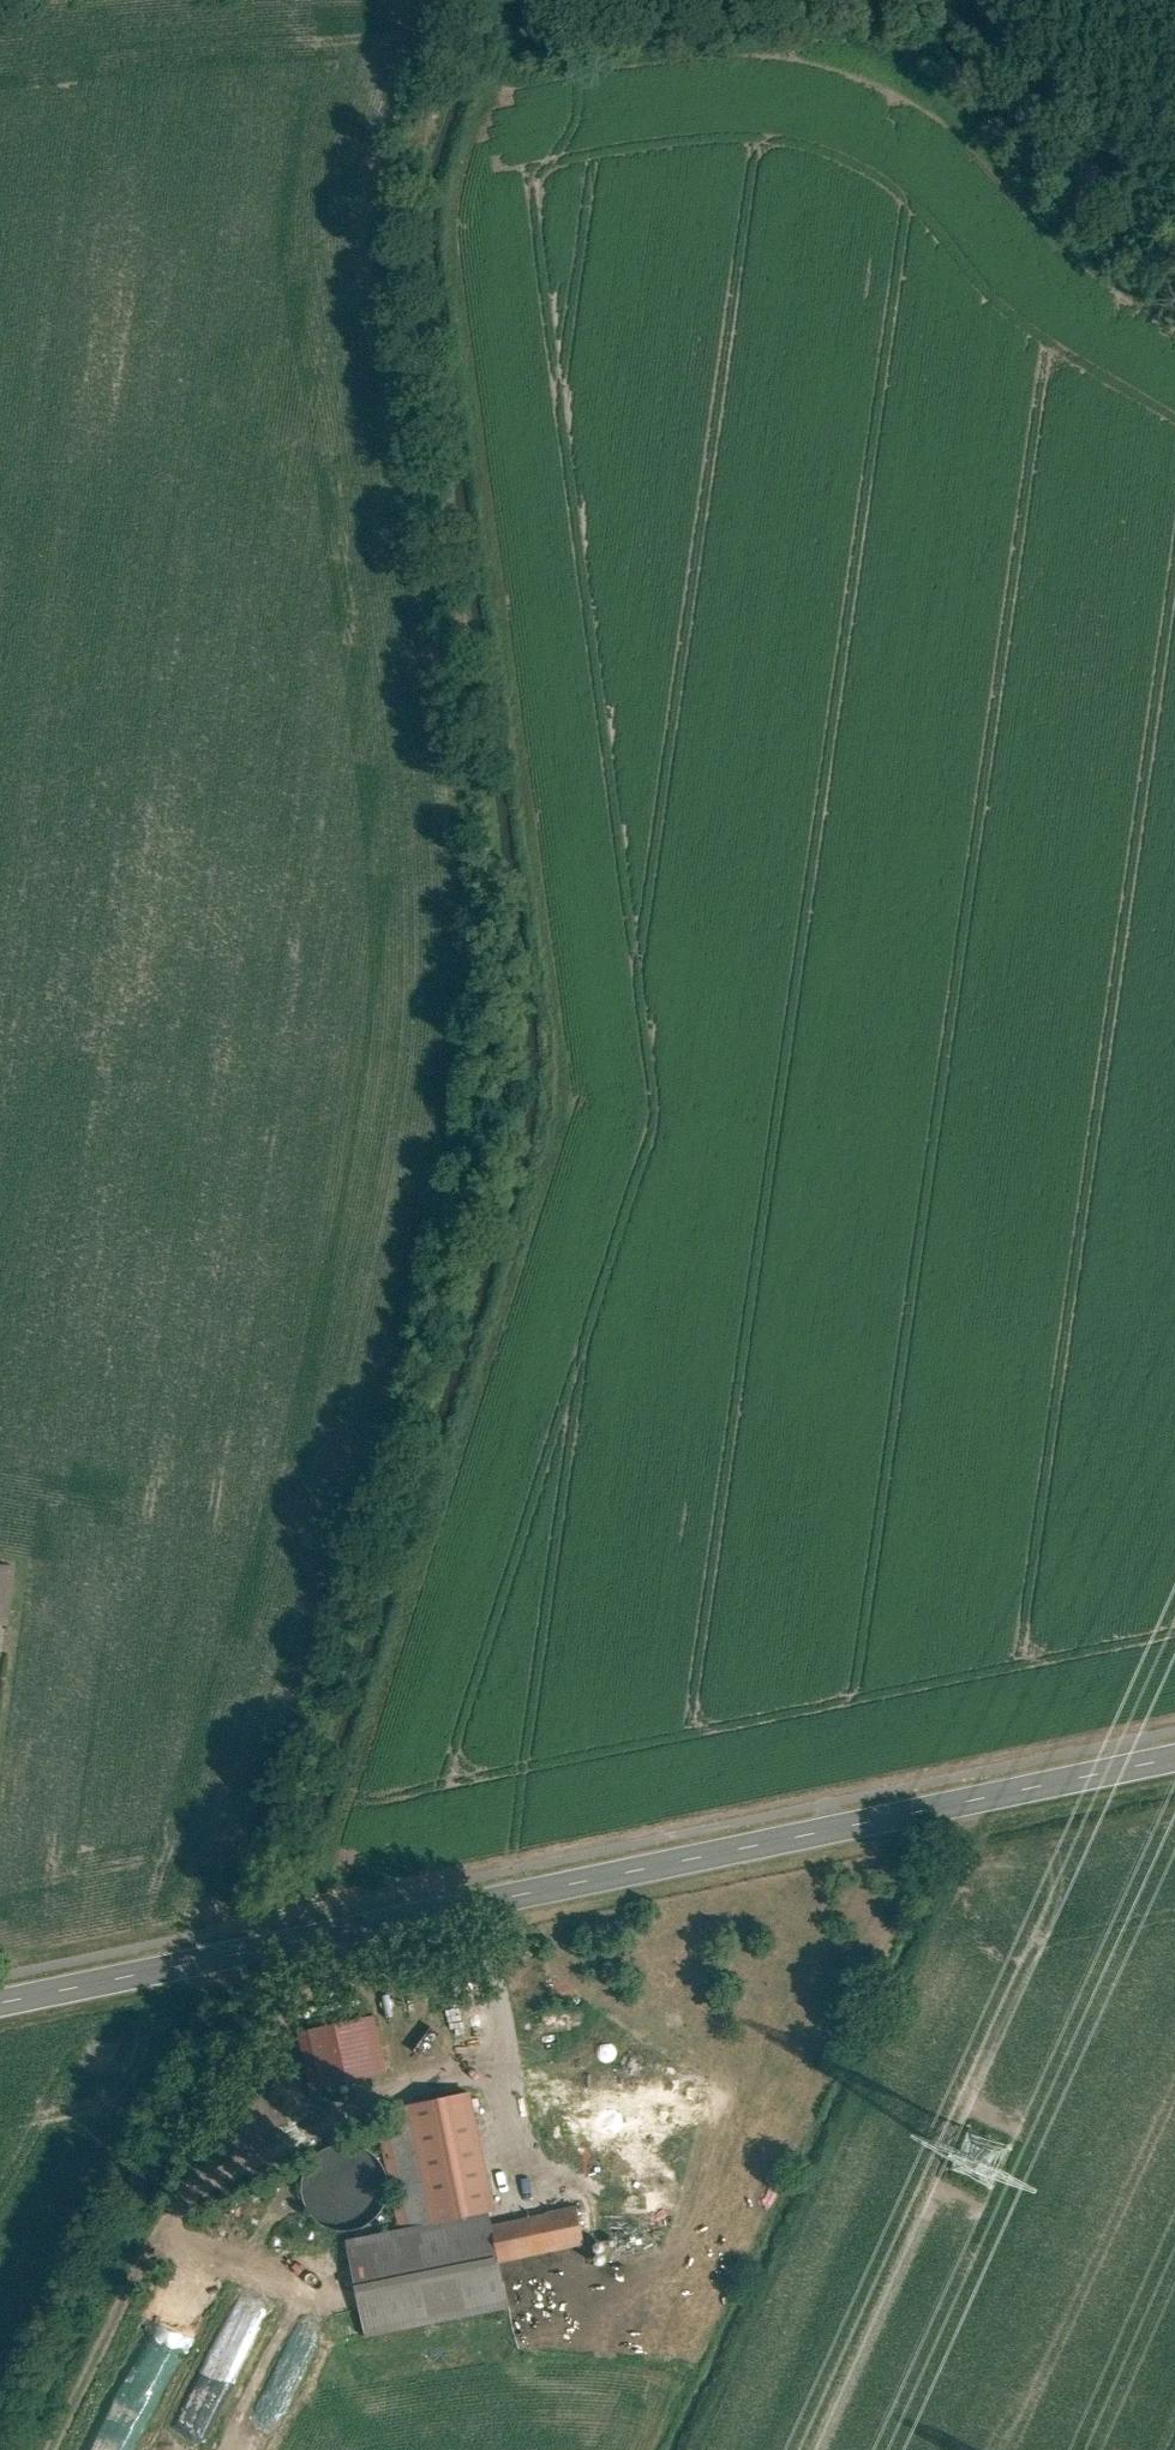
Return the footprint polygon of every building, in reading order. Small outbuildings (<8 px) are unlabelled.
[(7,1627),(16,1571),(0,1569),(0,1625),(7,1627)] [(298,2028),(308,2088),(385,2075),(375,2015),(298,2028)] [(387,2026),(389,2037),(449,2025),(447,2015),(387,2026)] [(479,2087),(380,2108),(405,2226),(349,2238),(369,2335),(516,2305),(507,2261),(686,2224),(677,2182),(665,2185),(638,2055),(536,2076),(552,2152),(591,2144),(602,2200),(499,2221),(497,2210),(504,2209),(479,2087)] [(214,2289),(174,2269),(98,2425),(105,2429),(97,2446),(106,2449),(111,2449),(105,2447),(110,2439),(121,2444),(129,2429),(136,2433),(130,2447),(137,2449),(214,2289)]
